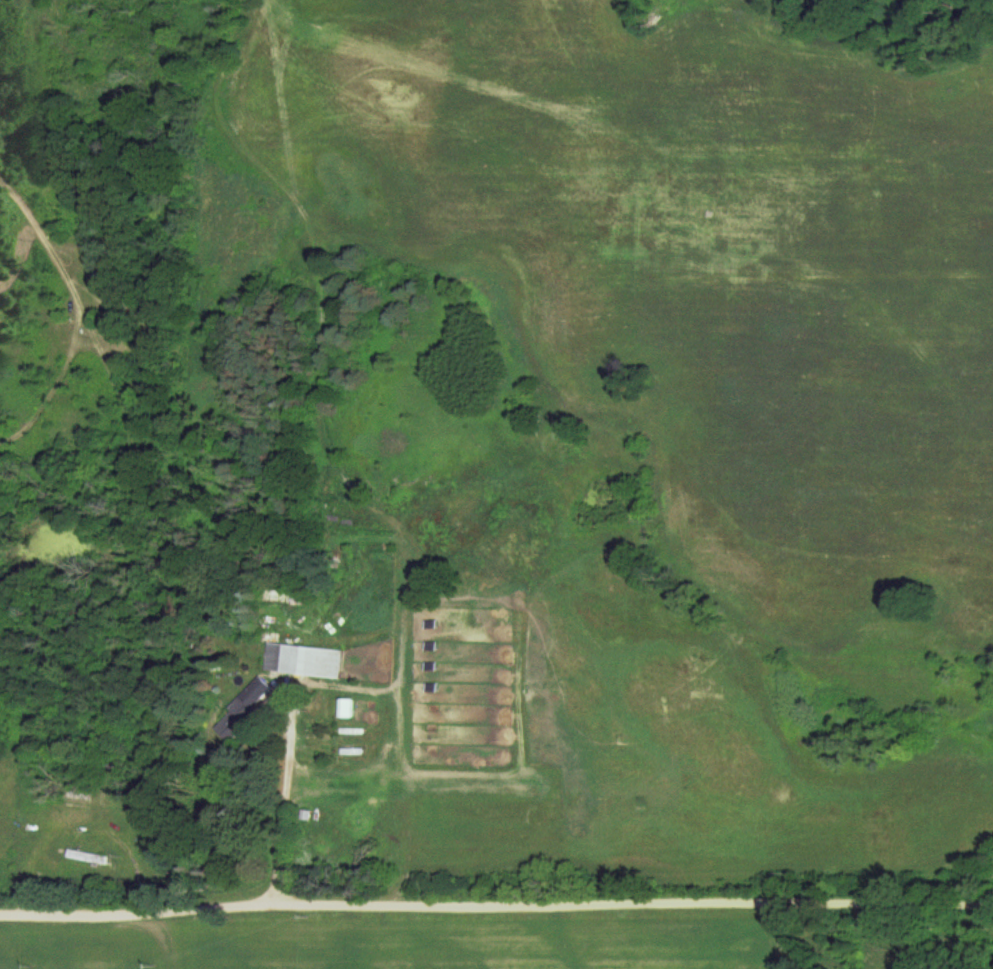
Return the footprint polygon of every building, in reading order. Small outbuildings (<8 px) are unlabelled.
[(340,677),(343,649),(268,642),(265,670),(340,677)] [(236,701),(248,714),(273,688),(261,676),(236,701)] [(341,717),(351,717),(352,699),(341,699),(341,717)] [(110,856),(70,849),(69,857),(108,865),(110,856)]
